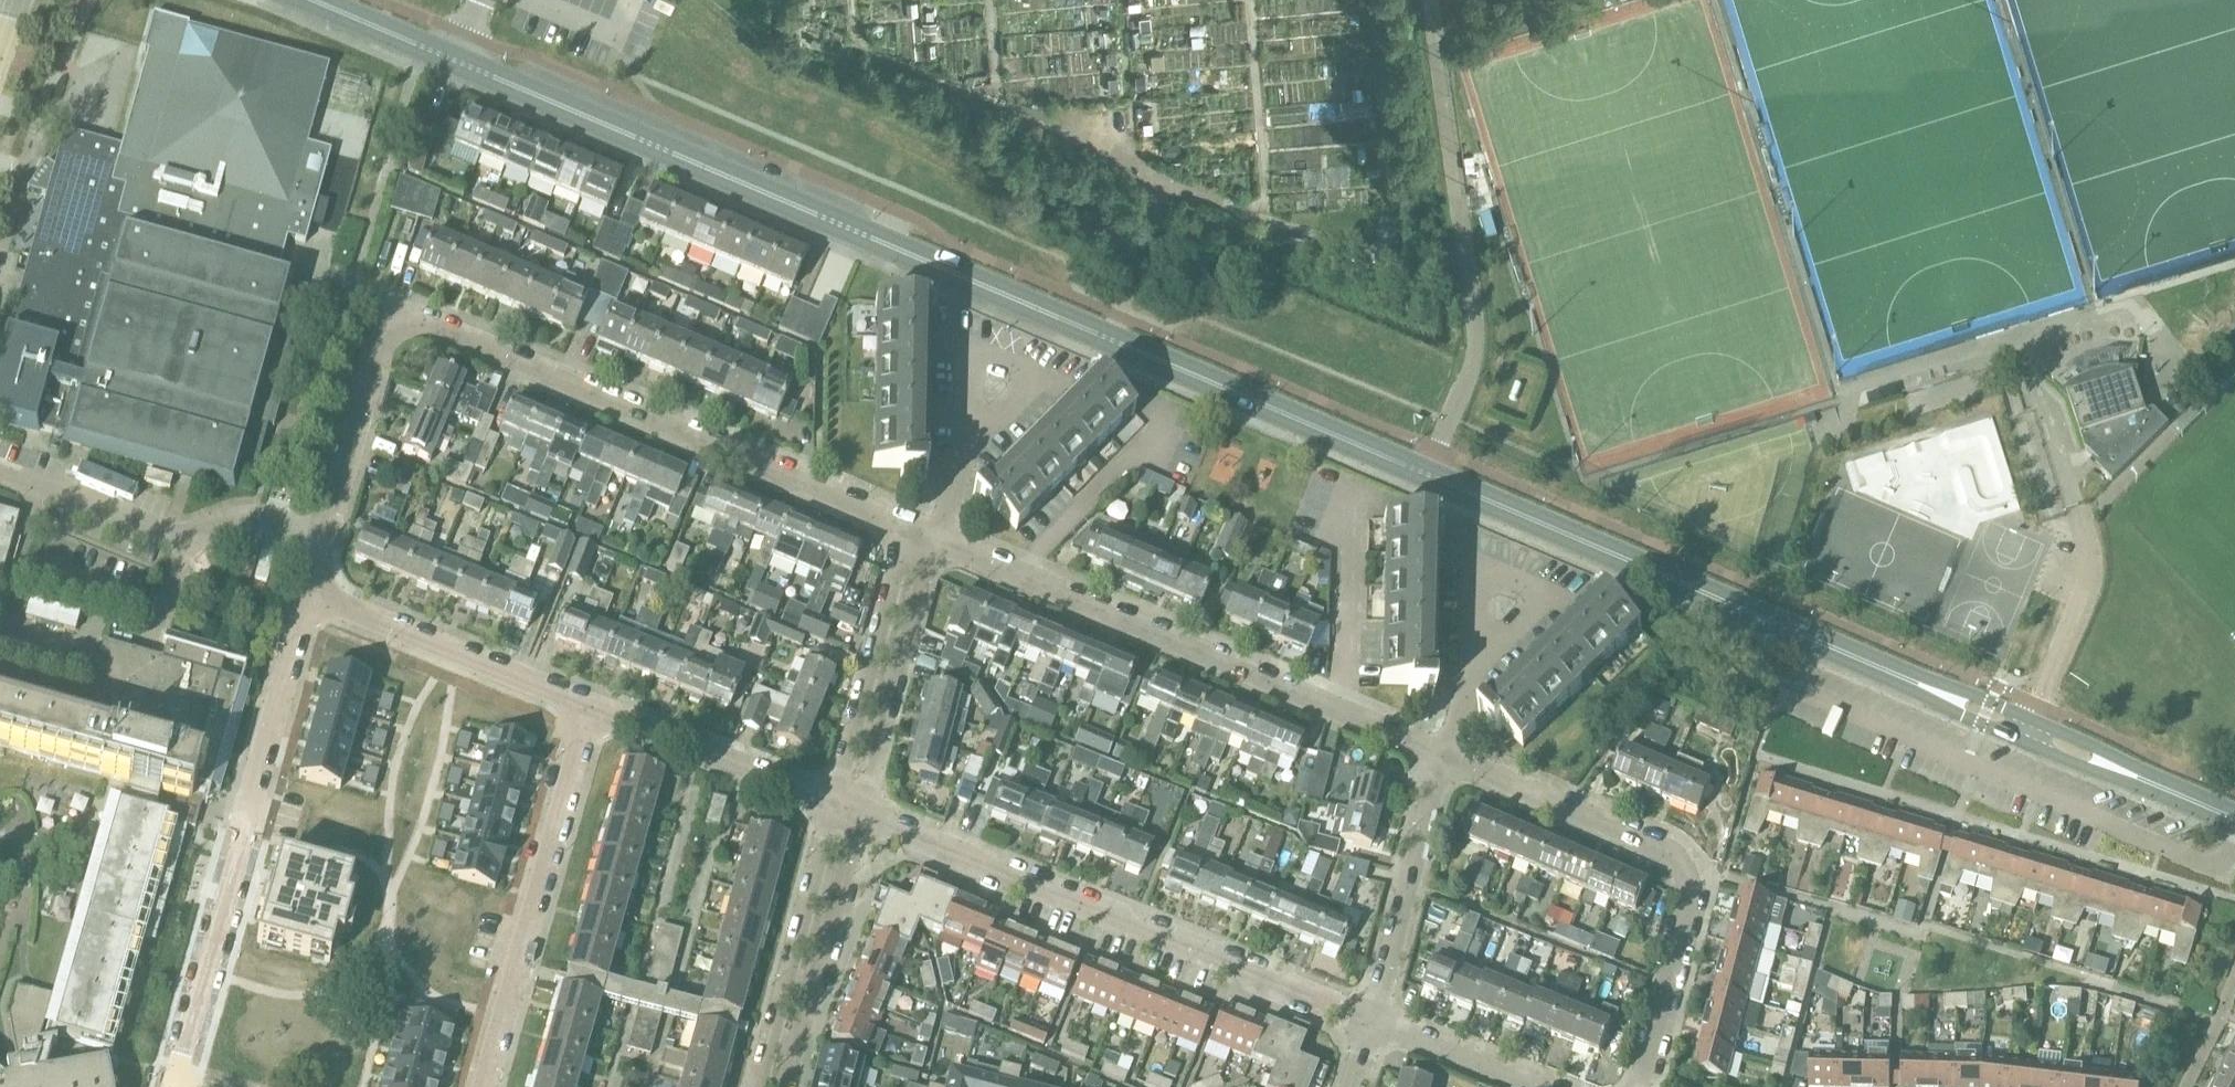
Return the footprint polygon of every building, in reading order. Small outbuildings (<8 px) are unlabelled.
[(148,50),(122,147),(99,226),(277,275),(287,238),(305,243),(331,151),(305,143),(327,67),(187,28),(188,23),(153,13),(143,49),(148,50)] [(440,139),(480,156),(495,122),(485,118),(487,113),(473,107),(470,112),(469,111),(462,128),(447,122),(440,139)] [(480,156),(505,167),(519,133),(504,127),(506,122),(498,118),(496,123),(495,122),(480,156)] [(50,164),(42,193),(51,196),(12,336),(8,335),(0,364),(0,418),(68,436),(66,440),(231,487),(236,468),(255,473),(268,425),(274,427),(295,351),(289,350),(302,302),(284,297),(289,278),(277,275),(99,226),(122,147),(64,131),(64,132),(68,133),(58,168),(51,163),(50,164)] [(519,133),(505,167),(530,178),(545,144),(519,133)] [(407,171),(421,177),(430,145),(416,141),(407,171)] [(545,144),(530,178),(555,189),(570,155),(545,144)] [(570,155),(555,189),(580,199),(594,165),(570,155)] [(594,165),(580,199),(607,210),(621,176),(594,165)] [(400,177),(391,210),(404,214),(414,182),(400,177)] [(404,214),(418,218),(427,188),(414,182),(404,214)] [(432,222),(440,194),(427,188),(418,218),(432,222)] [(488,207),(493,196),(476,188),(471,200),(488,207)] [(664,235),(679,201),(654,190),(639,224),(664,235)] [(508,202),(493,196),(488,207),(503,214),(508,202)] [(689,246),(704,212),(679,201),(664,235),(689,246)] [(538,228),(543,217),(527,210),(522,221),(538,228)] [(479,222),(495,229),(500,219),(483,212),(479,222)] [(714,257),(729,223),(704,212),(689,246),(714,257)] [(559,224),(543,217),(538,228),(555,235),(559,224)] [(500,219),(495,229),(512,236),(517,226),(500,219)] [(1397,266),(1399,220),(1379,219),(1377,265),(1397,266)] [(592,250),(606,256),(618,227),(605,221),(592,250)] [(740,267),(754,233),(729,223),(714,257),(740,267)] [(618,227),(606,256),(619,262),(632,232),(618,227)] [(765,278),(779,244),(754,233),(740,267),(765,278)] [(419,268),(444,279),(459,245),(433,234),(419,268)] [(529,244),(546,251),(550,241),(533,234),(529,244)] [(550,241),(546,251),(563,258),(567,248),(550,241)] [(806,256),(779,244),(765,278),(792,289),(806,256)] [(484,255),(459,245),(444,279),(470,289),(484,255)] [(470,289),(495,300),(510,266),(484,255),(470,289)] [(602,298),(614,268),(601,262),(588,292),(602,298)] [(495,300),(521,311),(535,277),(510,266),(495,300)] [(614,268),(602,298),(615,303),(628,274),(614,268)] [(672,286),(677,275),(661,268),(656,279),(672,286)] [(702,285),(677,275),(672,286),(697,296),(702,285)] [(535,277),(521,311),(546,322),(561,288),(535,277)] [(665,302),(670,291),(653,284),(648,295),(665,302)] [(702,285),(697,296),(723,307),(727,296),(702,285)] [(561,288),(546,322),(573,333),(587,299),(561,288)] [(727,296),(723,307),(749,318),(753,307),(727,296)] [(820,312),(807,341),(819,346),(837,302),(825,297),(819,312),(820,312)] [(682,309),(699,316),(704,305),(687,298),(682,309)] [(792,300),(779,329),(792,335),(805,306),(792,300)] [(901,472),(900,480),(925,481),(926,448),(920,448),(923,308),(929,308),(929,306),(875,304),(875,306),(878,306),(874,469),(872,469),(871,471),(901,472)] [(720,312),(704,305),(699,316),(716,323),(720,312)] [(805,306),(792,335),(807,341),(820,312),(819,312),(805,306)] [(611,357),(614,350),(623,354),(637,320),(611,309),(597,343),(599,344),(596,351),(611,357)] [(649,365),(663,331),(637,320),(623,354),(649,365)] [(733,330),(750,338),(755,327),(737,320),(733,330)] [(771,334),(755,327),(750,338),(766,345),(771,334)] [(688,342),(663,331),(649,365),(674,376),(688,342)] [(700,386),(714,352),(688,342),(674,376),(700,386)] [(815,381),(815,354),(801,348),(800,382),(815,381)] [(740,363),(714,352),(700,386),(725,397),(740,363)] [(431,383),(427,391),(487,417),(497,392),(480,385),(476,393),(462,386),(465,379),(428,363),(423,376),(431,383)] [(725,397),(751,408),(765,374),(740,363),(725,397)] [(2145,412),(2142,403),(2132,373),(2118,372),(2104,374),(2090,379),(2078,386),(2068,395),(2085,450),(2087,450),(2099,462),(2096,465),(2112,481),(2168,425),(2153,410),(2145,412)] [(790,385),(765,374),(751,408),(776,419),(790,385)] [(995,478),(972,501),(989,519),(995,513),(1016,533),(1017,532),(1015,530),(1131,415),(1132,417),(1134,415),(1096,377),(1095,379),(1099,383),(999,482),(995,478)] [(1879,393),(1867,396),(1869,405),(1871,404),(1882,401),(1882,400),(1898,395),(1897,391),(1895,386),(1879,391),(1879,393)] [(427,391),(416,416),(444,428),(450,414),(477,426),(471,440),(483,445),(488,433),(492,425),(481,420),(482,416),(486,418),(487,417),(427,391)] [(521,454),(523,450),(539,410),(514,399),(499,434),(512,439),(508,449),(521,454)] [(529,472),(541,477),(553,449),(564,420),(539,410),(523,450),(536,455),(529,472)] [(1815,414),(1804,417),(1807,426),(1817,423),(1815,414)] [(444,428),(416,416),(402,450),(430,462),(439,440),(449,444),(453,433),(444,429),(444,428)] [(573,424),(564,420),(553,449),(541,477),(549,481),(561,452),(577,459),(589,431),(591,426),(575,420),(573,424)] [(577,459),(590,464),(578,493),(588,497),(584,506),(586,507),(602,469),(613,441),(589,431),(577,459)] [(499,438),(488,433),(483,445),(473,468),(484,472),(499,438)] [(612,474),(625,479),(636,451),(613,441),(602,469),(586,507),(595,510),(603,490),(605,490),(612,474)] [(637,518),(649,490),(661,461),(636,451),(625,479),(637,485),(630,501),(631,502),(623,522),(633,526),(637,518)] [(410,487),(417,470),(393,459),(386,477),(410,487)] [(442,459),(435,475),(465,488),(473,468),(464,464),(463,468),(442,459)] [(647,522),(654,505),(669,511),(666,516),(678,521),(686,502),(675,497),(686,472),(661,461),(649,490),(637,518),(647,522)] [(147,471),(144,482),(170,489),(173,478),(147,471)] [(1157,493),(1163,481),(1162,481),(1152,477),(1147,488),(1157,493)] [(1168,498),(1174,486),(1163,481),(1157,493),(1168,498)] [(703,512),(715,518),(709,532),(712,533),(706,547),(715,551),(716,552),(740,495),(715,484),(711,495),(701,490),(693,508),(704,512),(703,512)] [(479,514),(484,503),(466,495),(462,507),(479,514)] [(726,555),(738,527),(753,533),(764,505),(740,495),(716,552),(715,551),(707,570),(717,574),(725,555),(726,555)] [(1182,501),(1175,517),(1188,523),(1195,507),(1183,502),(1182,501)] [(764,505),(753,533),(764,538),(759,550),(762,551),(754,568),(765,572),(770,558),(776,543),(788,515),(764,505)] [(2,577),(20,515),(0,510),(0,576),(2,577)] [(404,579),(426,523),(425,523),(429,514),(418,511),(411,529),(410,529),(402,548),(390,543),(380,569),(404,579)] [(776,543),(770,558),(795,569),(802,554),(801,554),(814,521),(799,515),(797,519),(788,515),(776,543)] [(380,569),(390,543),(396,528),(371,518),(366,531),(365,531),(354,559),(380,569)] [(1231,560),(1246,525),(1229,518),(1214,553),(1231,560)] [(1379,685),(1379,687),(1408,688),(1408,696),(1433,697),(1434,664),(1428,664),(1431,524),(1437,524),(1437,522),(1384,520),(1383,522),(1386,522),(1382,685),(1379,685)] [(803,588),(814,593),(838,536),(829,532),(831,528),(814,521),(801,554),(802,554),(795,569),(809,575),(803,588)] [(1092,563),(1118,574),(1134,535),(1101,521),(1100,522),(1096,521),(1070,546),(1071,547),(1071,546),(1084,552),(1082,556),(1093,561),(1092,563)] [(426,523),(404,579),(429,589),(439,563),(438,563),(425,557),(433,538),(432,538),(436,527),(426,523)] [(479,531),(475,543),(485,547),(490,535),(479,531)] [(560,534),(546,568),(562,574),(574,544),(572,539),(560,534)] [(1134,535),(1118,574),(1128,578),(1125,584),(1142,591),(1161,546),(1134,535)] [(805,614),(818,619),(835,577),(848,583),(863,547),(862,547),(864,543),(848,536),(847,540),(838,536),(814,593),(805,614)] [(1318,549),(1292,538),(1287,550),(1313,561),(1318,549)] [(442,552),(438,563),(439,563),(429,589),(454,598),(475,543),(465,539),(460,551),(459,550),(456,557),(442,552)] [(579,542),(566,576),(583,583),(597,549),(579,542)] [(454,598),(479,608),(489,583),(473,577),(486,547),(475,543),(454,598)] [(667,572),(678,577),(689,551),(675,546),(666,568),(667,572)] [(1161,546),(1142,591),(1160,599),(1162,593),(1171,596),(1183,567),(1187,557),(1161,546)] [(489,583),(479,608),(502,618),(524,563),(514,559),(507,575),(505,574),(500,587),(489,583)] [(535,567),(524,563),(502,618),(528,628),(538,603),(524,597),(530,585),(528,584),(535,567)] [(1211,579),(1183,567),(1171,596),(1199,608),(1211,579)] [(666,579),(647,571),(642,583),(661,590),(666,579)] [(1267,592),(1274,577),(1262,572),(1255,587),(1267,592)] [(1278,642),(1290,613),(1276,607),(1286,583),(1274,577),(1267,592),(1264,602),(1251,630),(1278,642)] [(685,599),(689,588),(675,583),(671,593),(685,599)] [(1251,630),(1264,602),(1227,586),(1220,604),(1230,608),(1225,619),(1251,630)] [(704,595),(689,588),(685,599),(700,606),(704,595)] [(591,590),(586,603),(597,607),(602,594),(591,590)] [(973,643),(978,630),(989,603),(964,592),(953,620),(943,645),(946,646),(955,650),(955,651),(967,656),(973,643)] [(1640,632),(1642,631),(1604,593),(1603,594),(1607,599),(1507,698),(1504,694),(1480,717),(1498,734),(1503,728),(1524,749),(1525,748),(1523,746),(1584,685),(1581,682),(1599,664),(1602,667),(1630,639),(1627,636),(1636,628),(1640,632)] [(602,594),(597,607),(595,612),(605,616),(612,598),(602,594)] [(72,609),(23,596),(17,615),(66,628),(72,609)] [(779,607),(763,601),(759,611),(775,617),(779,607)] [(555,639),(580,649),(591,624),(595,612),(597,607),(586,603),(584,608),(570,603),(566,614),(565,614),(555,639)] [(978,630),(973,643),(997,652),(1002,640),(1003,641),(1014,613),(989,603),(978,630)] [(616,634),(605,659),(630,669),(640,644),(651,614),(641,610),(634,627),(620,621),(615,634),(616,634)] [(984,680),(990,685),(994,681),(1003,671),(1009,657),(1009,656),(1013,645),(1027,651),(1038,624),(1014,613),(1003,641),(1002,640),(997,652),(991,666),(990,666),(984,680)] [(1290,613),(1278,642),(1306,653),(1318,625),(1290,613)] [(661,618),(651,614),(640,644),(630,669),(653,678),(663,653),(668,640),(655,635),(661,618)] [(797,632),(802,621),(785,614),(780,624),(797,632)] [(831,625),(818,619),(805,614),(802,621),(797,632),(824,643),(831,625)] [(764,649),(769,636),(774,624),(756,617),(745,642),(764,649)] [(1038,624),(1027,651),(1039,656),(1035,667),(1034,667),(1028,682),(1040,687),(1046,672),(1051,661),(1062,634),(1054,631),(1057,625),(1041,618),(1038,624)] [(616,634),(615,634),(591,624),(580,649),(605,659),(616,634)] [(774,624),(769,636),(800,649),(805,637),(774,624)] [(679,689),(701,633),(690,629),(683,646),(668,640),(663,653),(653,678),(679,689)] [(227,651),(166,632),(163,643),(167,644),(163,659),(104,642),(80,728),(0,705),(0,745),(130,782),(122,808),(111,805),(80,921),(85,923),(54,1036),(106,1050),(137,936),(156,941),(187,826),(195,828),(202,803),(220,792),(251,684),(241,681),(240,682),(219,676),(224,660),(224,661),(227,651)] [(703,698),(704,699),(721,656),(707,650),(712,637),(701,633),(679,689),(691,693),(690,699),(700,702),(703,698)] [(1087,645),(1062,634),(1051,661),(1046,672),(1058,677),(1062,666),(1075,672),(1087,645)] [(0,644),(0,665),(26,672),(32,653),(0,644)] [(1111,655),(1087,645),(1075,672),(1089,677),(1083,690),(1082,690),(1077,702),(1089,707),(1095,695),(1100,682),(1099,682),(1111,655)] [(955,650),(946,646),(940,661),(949,665),(947,669),(960,674),(967,656),(955,651),(955,650)] [(785,684),(796,688),(824,699),(834,674),(824,670),(827,660),(810,654),(800,678),(789,674),(785,684)] [(1100,682),(1095,695),(1127,709),(1139,683),(1131,679),(1139,661),(1122,654),(1121,656),(1120,659),(1111,655),(1099,682),(1100,682)] [(744,665),(721,656),(704,699),(729,709),(739,683),(741,676),(745,668),(744,665)] [(964,665),(960,674),(959,675),(976,682),(980,672),(964,665)] [(324,687),(324,688),(365,699),(370,680),(329,669),(324,687)] [(1159,708),(1152,724),(1163,729),(1170,712),(1171,713),(1183,685),(1174,682),(1176,677),(1160,670),(1156,679),(1148,675),(1138,699),(1159,708)] [(1059,677),(1058,677),(1046,672),(1040,687),(1052,692),(1059,677)] [(1006,700),(1011,687),(998,682),(994,692),(1004,706),(1006,702),(1006,700)] [(926,701),(923,715),(953,723),(964,726),(967,714),(956,711),(962,690),(943,685),(942,689),(930,686),(930,688),(925,687),(922,700),(926,701)] [(1182,717),(1196,723),(1208,696),(1183,685),(1171,713),(1170,712),(1163,729),(1160,738),(1172,743),(1178,728),(1177,728),(1182,717)] [(323,686),(317,706),(319,707),(319,705),(360,717),(365,699),(324,688),(324,687),(323,686)] [(986,720),(1000,712),(984,687),(982,686),(969,694),(986,720)] [(1018,699),(1032,705),(1038,692),(1024,686),(1018,699)] [(814,724),(824,699),(796,688),(791,701),(755,687),(751,698),(752,699),(814,724)] [(1203,771),(1208,759),(1209,759),(1215,744),(1219,733),(1220,734),(1232,706),(1224,703),(1227,697),(1210,690),(1208,696),(1196,723),(1191,735),(1202,740),(1191,766),(1203,771)] [(382,694),(379,703),(392,706),(395,698),(382,694)] [(1666,717),(1672,706),(1652,696),(1644,707),(1666,717)] [(814,724),(752,699),(742,724),(760,731),(765,718),(782,724),(776,738),(804,749),(814,724)] [(379,703),(377,711),(390,715),(392,706),(379,703)] [(1219,733),(1215,744),(1225,748),(1230,738),(1243,743),(1245,744),(1256,717),(1258,710),(1242,704),(1241,708),(1240,707),(1240,710),(1232,706),(1220,734),(1219,733)] [(319,707),(314,723),(355,735),(360,717),(319,705),(319,707)] [(1732,737),(1738,723),(1700,708),(1694,722),(1732,737)] [(946,751),(946,750),(953,723),(923,715),(920,726),(915,724),(911,739),(916,740),(915,743),(946,751)] [(1245,775),(1258,780),(1269,754),(1280,727),(1256,717),(1245,744),(1243,743),(1238,756),(1251,760),(1245,775)] [(992,748),(989,754),(1003,759),(1017,726),(1003,720),(992,748)] [(314,723),(309,741),(350,753),(355,735),(314,723)] [(1153,754),(1160,738),(1163,729),(1152,724),(1141,749),(1153,754)] [(1651,725),(1645,740),(1655,744),(1661,729),(1651,725)] [(1269,754),(1258,780),(1269,784),(1280,759),(1293,765),(1305,737),(1280,727),(1269,754)] [(1649,758),(1637,788),(1662,798),(1674,769),(1659,762),(1665,748),(1666,749),(1672,734),(1661,729),(1655,744),(1653,749),(1649,758)] [(375,731),(372,739),(385,743),(388,735),(375,731)] [(492,731),(486,750),(530,762),(530,761),(535,743),(492,731)] [(1096,732),(1089,748),(1107,756),(1114,740),(1096,732)] [(459,733),(457,742),(470,745),(472,737),(459,733)] [(372,739),(370,748),(383,752),(385,743),(372,739)] [(309,741),(304,759),(345,771),(350,753),(309,741)] [(457,742),(454,750),(467,754),(470,745),(457,742)] [(957,753),(946,750),(946,751),(915,743),(912,755),(908,754),(905,767),(909,768),(908,770),(925,775),(922,783),(936,787),(943,763),(954,766),(957,753)] [(992,747),(981,743),(975,757),(986,761),(992,747)] [(1125,764),(1125,762),(1131,748),(1120,743),(1113,758),(1113,759),(1125,764)] [(1219,764),(1225,748),(1215,744),(1209,759),(1208,759),(1219,764)] [(1612,778),(1637,788),(1649,758),(1625,748),(1612,778)] [(486,750),(481,768),(525,780),(524,781),(526,781),(531,761),(530,761),(530,762),(486,750)] [(1317,754),(1311,778),(1310,781),(1326,785),(1333,758),(1317,754)] [(1679,757),(1674,769),(1662,798),(1700,814),(1712,784),(1700,779),(1705,767),(1679,757)] [(304,759),(299,778),(340,790),(345,771),(304,759)] [(979,780),(978,780),(985,762),(974,759),(967,776),(964,774),(954,798),(969,804),(979,780)] [(607,982),(665,774),(625,763),(535,1086),(577,1086),(601,1001),(661,1016),(697,1025),(680,1086),(723,1086),(790,839),(750,828),(702,1007),(666,997),(683,932),(660,925),(642,991),(607,982)] [(1016,823),(1037,771),(1025,766),(1015,790),(992,781),(982,806),(992,810),(991,813),(1016,823)] [(367,767),(364,776),(377,779),(380,771),(367,767)] [(481,768),(476,786),(520,798),(524,781),(525,780),(481,768)] [(450,769),(448,778),(461,781),(463,773),(450,769)] [(1050,776),(1037,771),(1016,823),(1041,833),(1052,805),(1040,800),(1050,776)] [(1348,810),(1378,818),(1386,790),(1369,786),(1372,775),(1358,771),(1348,810)] [(1310,781),(1311,778),(1300,775),(1295,793),(1306,795),(1310,781)] [(364,776),(362,784),(375,788),(377,779),(364,776)] [(1769,812),(1785,817),(1795,783),(1777,777),(1776,781),(1763,777),(1747,831),(1758,834),(1769,812)] [(448,778),(445,786),(458,790),(461,781),(448,778)] [(1799,841),(1810,844),(1824,796),(1813,792),(1814,788),(1795,783),(1785,817),(1801,822),(1799,841)] [(476,786),(471,804),(515,816),(520,798),(476,786)] [(1065,842),(1086,791),(1075,786),(1065,810),(1052,805),(1041,833),(1065,842)] [(1249,799),(1224,789),(1220,800),(1244,811),(1249,799)] [(1099,796),(1086,791),(1065,842),(1090,852),(1106,813),(1094,808),(1099,796)] [(1830,831),(1846,836),(1856,801),(1838,796),(1837,800),(1824,796),(1810,844),(1821,848),(1830,831)] [(720,828),(727,801),(713,797),(705,824),(720,828)] [(1860,860),(1871,863),(1886,814),(1874,811),(1875,807),(1856,801),(1846,836),(1862,841),(1860,860)] [(471,804),(466,821),(510,834),(515,816),(471,804)] [(442,805),(440,814),(452,818),(455,809),(442,805)] [(1211,805),(1206,819),(1218,824),(1219,824),(1219,825),(1225,810),(1211,805)] [(1114,862),(1135,810),(1124,806),(1119,818),(1106,813),(1090,852),(1114,862)] [(1378,818),(1348,810),(1348,812),(1336,809),(1333,820),(1345,823),(1340,839),(1371,847),(1371,845),(1377,846),(1381,832),(1375,831),(1378,818)] [(1148,815),(1135,810),(1114,862),(1140,872),(1151,845),(1138,840),(1148,815)] [(1489,850),(1502,820),(1477,810),(1465,839),(1489,850)] [(440,814),(437,822),(450,826),(452,818),(440,814)] [(1890,849),(1907,854),(1917,820),(1899,814),(1897,818),(1886,814),(1871,863),(1882,866),(1890,849)] [(1166,883),(1190,892),(1208,850),(1212,841),(1219,825),(1219,824),(1218,824),(1206,819),(1205,819),(1192,851),(1193,852),(1190,860),(1169,852),(1162,867),(1171,870),(1166,883)] [(1514,860),(1526,831),(1502,820),(1489,850),(1514,860)] [(1917,820),(1907,854),(1923,859),(1920,878),(1932,882),(1947,833),(1934,829),(1935,825),(1917,820)] [(466,821),(462,839),(505,851),(505,850),(510,834),(466,821)] [(1319,829),(1298,823),(1296,831),(1308,849),(1336,856),(1339,843),(1317,837),(1319,829)] [(1551,842),(1526,831),(1514,860),(1538,871),(1551,842)] [(1963,871),(1979,876),(1989,842),(1971,836),(1970,840),(1957,836),(1943,885),(1954,888),(1963,871)] [(462,839),(457,857),(500,869),(500,870),(501,871),(506,851),(505,850),(505,851),(462,839)] [(1212,841),(1208,850),(1220,855),(1224,846),(1212,841)] [(435,842),(432,850),(445,854),(447,846),(435,842)] [(1551,842),(1538,871),(1563,881),(1576,852),(1551,842)] [(2008,847),(1989,842),(1979,876),(1995,881),(1993,900),(2004,903),(2018,855),(2007,851),(2008,847)] [(432,850),(430,859),(442,863),(445,854),(432,850)] [(1214,870),(1220,855),(1208,850),(1190,892),(1215,902),(1226,875),(1214,870)] [(1587,892),(1600,863),(1576,852),(1563,881),(1586,892),(1587,892)] [(2031,859),(2018,855),(2004,903),(2015,907),(2024,890),(2040,895),(2050,860),(2032,855),(2031,859)] [(1249,856),(1244,867),(1257,872),(1262,861),(1260,860),(1249,856)] [(457,857),(451,876),(495,888),(500,870),(500,869),(457,857)] [(1474,886),(1485,862),(1474,857),(1463,882),(1474,886)] [(266,909),(257,942),(329,963),(336,938),(342,940),(353,904),(346,902),(353,878),(281,858),(271,891),(264,889),(259,907),(266,909)] [(1325,914),(1314,942),(1339,952),(1350,924),(1340,920),(1356,878),(1365,880),(1369,865),(1347,859),(1330,904),(1325,914)] [(2069,866),(2050,860),(2040,895),(2056,900),(2054,919),(2065,922),(2079,873),(2067,870),(2069,866)] [(1267,880),(1273,866),(1262,861),(1257,872),(1255,876),(1267,881),(1267,880)] [(1485,862),(1474,886),(1485,891),(1496,867),(1485,862)] [(1610,867),(1600,863),(1587,892),(1586,892),(1582,904),(1581,905),(1592,909),(1597,896),(1612,903),(1625,873),(1627,868),(1612,862),(1610,867)] [(1240,912),(1251,885),(1255,876),(1257,872),(1244,867),(1239,880),(1226,875),(1215,902),(1240,912)] [(909,899),(920,924),(942,933),(956,895),(934,887),(938,877),(918,869),(914,880),(918,882),(911,898),(909,899)] [(1625,873),(1612,903),(1637,913),(1649,884),(1625,873)] [(2091,877),(2079,873),(2065,922),(2076,925),(2084,908),(2101,913),(2111,879),(2093,873),(2091,877)] [(1275,895),(1264,922),(1289,932),(1300,905),(1310,880),(1298,875),(1292,890),(1279,885),(1275,895)] [(1251,885),(1240,912),(1264,922),(1275,895),(1279,885),(1267,880),(1267,881),(1255,876),(1251,885)] [(1523,907),(1527,898),(1533,882),(1522,877),(1511,903),(1523,907)] [(2129,884),(2111,879),(2101,913),(2117,918),(2114,937),(2126,941),(2140,892),(2128,888),(2129,884)] [(1289,932),(1314,942),(1325,914),(1330,904),(1317,899),(1323,885),(1310,880),(1300,905),(1289,932)] [(1533,882),(1527,898),(1538,902),(1544,887),(1533,882)] [(874,934),(910,948),(920,924),(909,899),(907,900),(891,893),(892,889),(881,885),(873,905),(883,909),(874,932),(874,933),(874,934)] [(1741,890),(1735,916),(1768,925),(1775,899),(1741,890)] [(2152,896),(2140,892),(2126,941),(2136,944),(2145,927),(2162,932),(2172,898),(2153,892),(2152,896)] [(956,895),(942,933),(963,941),(977,904),(958,897),(958,896),(956,895)] [(2190,903),(2172,898),(2162,932),(2178,936),(2174,961),(2185,964),(2202,911),(2189,907),(2190,903)] [(977,904),(963,941),(983,949),(984,949),(998,913),(977,904)] [(984,949),(983,949),(974,971),(996,979),(1001,966),(1016,930),(997,922),(1000,914),(998,913),(984,949)] [(1468,914),(1460,935),(1472,940),(1475,932),(1476,932),(1481,919),(1468,914)] [(1761,950),(1768,925),(1735,916),(1728,942),(1761,950)] [(1632,924),(1621,920),(1615,934),(1626,939),(1632,924)] [(1554,936),(1565,941),(1571,928),(1559,924),(1554,936)] [(1811,925),(1808,936),(1821,939),(1824,928),(1811,925)] [(1585,935),(1571,928),(1565,941),(1580,947),(1585,935)] [(1016,930),(1001,966),(1022,974),(1037,938),(1016,930)] [(1474,1009),(1475,1006),(1485,979),(1484,979),(1471,973),(1486,936),(1476,932),(1475,932),(1472,940),(1448,999),(1474,1009)] [(866,954),(902,969),(910,948),(874,934),(866,954)] [(1423,989),(1448,999),(1472,940),(1460,935),(1455,948),(1441,942),(1434,960),(1435,960),(1423,989)] [(1818,950),(1821,939),(1808,936),(1805,947),(1818,950)] [(1037,938),(1022,974),(1043,982),(1058,946),(1037,938)] [(1754,976),(1761,950),(1728,942),(1721,967),(1754,976)] [(1058,946),(1043,982),(1039,992),(1062,1001),(1080,955),(1058,946)] [(858,974),(894,989),(902,969),(866,954),(858,974)] [(1505,970),(1505,971),(1516,976),(1522,961),(1511,956),(1505,970)] [(936,962),(939,974),(950,971),(948,960),(936,962)] [(1092,1004),(1107,968),(1085,960),(1071,996),(1092,1004)] [(1522,961),(1516,976),(1527,980),(1532,965),(1522,961)] [(1791,987),(1795,988),(1795,987),(1807,990),(1814,965),(1802,962),(1798,977),(1782,973),(1780,984),(1791,987)] [(918,966),(921,976),(922,977),(932,975),(930,964),(918,966)] [(1605,966),(1600,979),(1613,984),(1617,971),(1605,966)] [(1748,1002),(1754,976),(1721,967),(1714,993),(1748,1002)] [(1113,1013),(1128,977),(1107,968),(1092,1004),(1113,1013)] [(950,971),(939,974),(942,987),(953,985),(950,971)] [(1819,971),(1813,994),(1824,999),(1837,1005),(1837,1001),(1839,994),(1828,989),(1833,977),(1819,971)] [(1555,988),(1567,993),(1573,978),(1561,973),(1555,988)] [(849,995),(886,1010),(894,989),(858,974),(849,995)] [(922,977),(921,976),(924,991),(935,988),(932,975),(922,977)] [(1485,976),(1484,979),(1485,979),(1475,1006),(1498,1016),(1510,986),(1485,976)] [(1134,1022),(1149,986),(1128,977),(1113,1013),(1134,1022)] [(1828,989),(1839,994),(1844,982),(1833,977),(1828,989)] [(1573,978),(1567,993),(1577,997),(1583,982),(1573,978)] [(1854,986),(1844,982),(1839,994),(1849,998),(1854,986)] [(1155,1030),(1170,994),(1149,986),(1134,1022),(1155,1030)] [(1524,1026),(1525,1024),(1527,1021),(1536,997),(1535,996),(1512,987),(1510,986),(1498,1016),(1524,1026)] [(110,1065),(47,1076),(55,1049),(38,1052),(53,998),(18,987),(11,1013),(10,1012),(9,1012),(19,1066),(8,1068),(10,1082),(4,1083),(0,1079),(0,1086),(113,1086),(110,1065)] [(1792,998),(1804,1001),(1807,990),(1795,987),(1795,988),(1792,998)] [(2069,1002),(2071,990),(2059,988),(2058,1001),(2069,1002)] [(2015,990),(2016,1003),(2027,1002),(2026,989),(2015,990)] [(2016,1003),(2015,990),(2003,991),(2005,1004),(2016,1003)] [(2068,1017),(2079,1019),(2082,991),(2071,990),(2069,1002),(2068,1017)] [(1707,1019),(1741,1028),(1748,1002),(1714,993),(1707,1019)] [(1967,995),(1968,1008),(1985,1008),(1986,993),(1967,995)] [(1176,1039),(1191,1003),(1170,994),(1155,1030),(1176,1039)] [(1525,1024),(1551,1034),(1562,1004),(1536,994),(1535,996),(1536,997),(1527,1021),(1525,1024)] [(881,1021),(886,1010),(849,995),(841,1016),(854,1021),(878,1030),(881,1021)] [(1956,1008),(1956,995),(1944,996),(1945,1009),(1956,1008)] [(1956,1008),(1968,1008),(1967,995),(1956,995),(1956,1008)] [(1892,1009),(1892,996),(1881,996),(1880,1009),(1892,1009)] [(1915,997),(1903,997),(1903,1010),(1915,1010),(1915,997)] [(2121,1014),(2125,1002),(2114,998),(2110,1011),(2121,1014)] [(407,1001),(404,1014),(412,1016),(415,1004),(407,1001)] [(2125,1002),(2121,1014),(2132,1017),(2136,1005),(2125,1002)] [(1212,1011),(1191,1003),(1176,1039),(1198,1047),(1212,1011)] [(415,1004),(412,1016),(420,1018),(423,1006),(415,1004)] [(980,1019),(984,1008),(973,1004),(968,1014),(980,1019)] [(1551,1034),(1575,1044),(1587,1014),(1572,1008),(1562,1004),(1551,1034)] [(423,1006),(420,1018),(428,1021),(432,1008),(423,1006)] [(1229,1050),(1244,1014),(1223,1006),(1208,1042),(1229,1050)] [(1587,1014),(1575,1044),(1600,1053),(1617,1011),(1606,1006),(1601,1019),(1587,1014)] [(432,1008),(428,1021),(436,1023),(440,1011),(432,1008)] [(996,1013),(984,1008),(980,1019),(992,1024),(996,1013)] [(2142,1020),(2144,1021),(2171,1029),(2175,1017),(2146,1008),(2142,1020)] [(635,1021),(627,1050),(650,1056),(659,1021),(660,1017),(637,1010),(635,1021)] [(440,1011),(436,1023),(445,1025),(448,1013),(440,1011)] [(401,1013),(393,1042),(420,1050),(428,1021),(420,1018),(412,1016),(404,1014),(401,1013)] [(448,1013),(445,1025),(453,1028),(456,1015),(448,1013)] [(1265,1023),(1244,1014),(1229,1050),(1250,1059),(1265,1023)] [(924,1015),(922,1024),(933,1028),(935,1018),(924,1015)] [(841,1016),(833,1038),(878,1056),(887,1034),(878,1030),(854,1021),(841,1016)] [(1701,1045),(1734,1053),(1741,1028),(1707,1019),(1701,1045)] [(1021,1036),(1025,1025),(1014,1020),(1009,1032),(1021,1036)] [(428,1021),(420,1050),(447,1057),(455,1028),(453,1028),(445,1025),(436,1023),(428,1021)] [(1274,1068),(1298,1058),(1298,1056),(1304,1039),(1308,1041),(1313,1030),(1293,1022),(1289,1031),(1265,1022),(1265,1023),(1250,1059),(1274,1068)] [(933,1028),(922,1024),(917,1039),(929,1042),(933,1028)] [(1048,1034),(1025,1025),(1021,1036),(1043,1045),(1048,1034)] [(1781,1038),(1794,1041),(1797,1030),(1784,1027),(1781,1038)] [(675,1039),(668,1037),(665,1048),(672,1050),(675,1039)] [(1794,1041),(1781,1038),(1778,1049),(1791,1052),(1794,1041)] [(1061,1052),(1072,1057),(1077,1046),(1065,1041),(1061,1052)] [(393,1042),(385,1071),(412,1079),(420,1050),(393,1042)] [(1863,1086),(1890,1086),(1891,1057),(1889,1057),(1890,1044),(1865,1043),(1865,1056),(1863,1056),(1863,1086)] [(1734,1053),(1701,1045),(1694,1070),(1702,1072),(1702,1074),(1703,1075),(1705,1076),(1708,1078),(1710,1078),(1712,1079),(1715,1079),(1717,1078),(1719,1077),(1727,1079),(1734,1053)] [(1077,1046),(1072,1057),(1084,1061),(1088,1050),(1077,1046)] [(1955,1058),(1954,1086),(1981,1086),(1982,1059),(1982,1046),(1955,1046),(1955,1047),(1955,1058)] [(926,1050),(915,1047),(911,1066),(922,1069),(926,1050)] [(1928,1086),(1954,1086),(1955,1058),(1955,1047),(1929,1047),(1929,1058),(1928,1058),(1928,1086)] [(1836,1086),(1863,1086),(1863,1056),(1842,1056),(1842,1049),(1837,1049),(1837,1056),(1836,1086)] [(420,1050),(412,1079),(439,1086),(447,1057),(420,1050)] [(2229,1053),(2218,1075),(2234,1083),(2234,1056),(2229,1053)] [(817,1078),(852,1086),(862,1086),(867,1067),(823,1055),(817,1078)] [(1791,1077),(1810,1082),(1809,1086),(1836,1086),(1837,1056),(1796,1055),(1791,1077)] [(1030,1066),(1043,1071),(1047,1061),(1034,1056),(1030,1066)] [(1928,1058),(1902,1057),(1901,1086),(1928,1086),(1928,1058)] [(1311,1083),(1320,1086),(1329,1067),(1317,1062),(1316,1066),(1299,1060),(1298,1058),(1274,1068),(1266,1086),(1309,1086),(1311,1083)] [(2008,1062),(1982,1059),(1981,1086),(2008,1086),(2008,1062)] [(967,1061),(963,1074),(975,1077),(977,1067),(978,1065),(967,1061)] [(1047,1061),(1043,1071),(1055,1076),(1059,1066),(1047,1061)] [(2035,1065),(2008,1062),(2008,1086),(2034,1086),(2035,1065)] [(1100,1075),(1111,1080),(1116,1069),(1104,1064),(1100,1075)] [(1784,1078),(1787,1067),(1774,1064),(1771,1075),(1784,1078)] [(1021,1070),(1001,1065),(999,1072),(977,1067),(975,1077),(976,1078),(973,1086),(1017,1086),(1021,1070)] [(2061,1068),(2035,1065),(2034,1086),(2061,1086),(2061,1068)] [(2088,1072),(2061,1068),(2061,1086),(2088,1086),(2088,1072)] [(891,1078),(904,1082),(906,1072),(893,1069),(891,1078)] [(1116,1069),(1111,1080),(1123,1084),(1127,1074),(1116,1069)] [(380,1086),(410,1086),(412,1079),(385,1071),(380,1086)] [(906,1072),(904,1082),(916,1085),(919,1076),(906,1072)] [(976,1078),(975,1077),(963,1074),(953,1072),(949,1086),(973,1086),(976,1078)] [(2115,1075),(2088,1072),(2088,1086),(2114,1086),(2115,1075)] [(1400,1086),(1433,1086),(1434,1082),(1403,1074),(1400,1086)] [(1147,1086),(1157,1086),(1160,1080),(1148,1075),(1144,1086),(1147,1086)] [(2142,1085),(2140,1084),(2141,1078),(2115,1075),(2114,1086),(2143,1086),(2142,1085)] [(2218,1075),(2212,1086),(2234,1086),(2234,1083),(2218,1075)] [(1088,1086),(1096,1086),(1098,1082),(1099,1080),(1089,1076),(1085,1086),(1088,1086)] [(1209,1086),(1223,1086),(1218,1077),(1207,1082),(1209,1086)] [(817,1078),(815,1086),(852,1086),(817,1078)] [(410,1086),(439,1086),(412,1079),(410,1086)]
